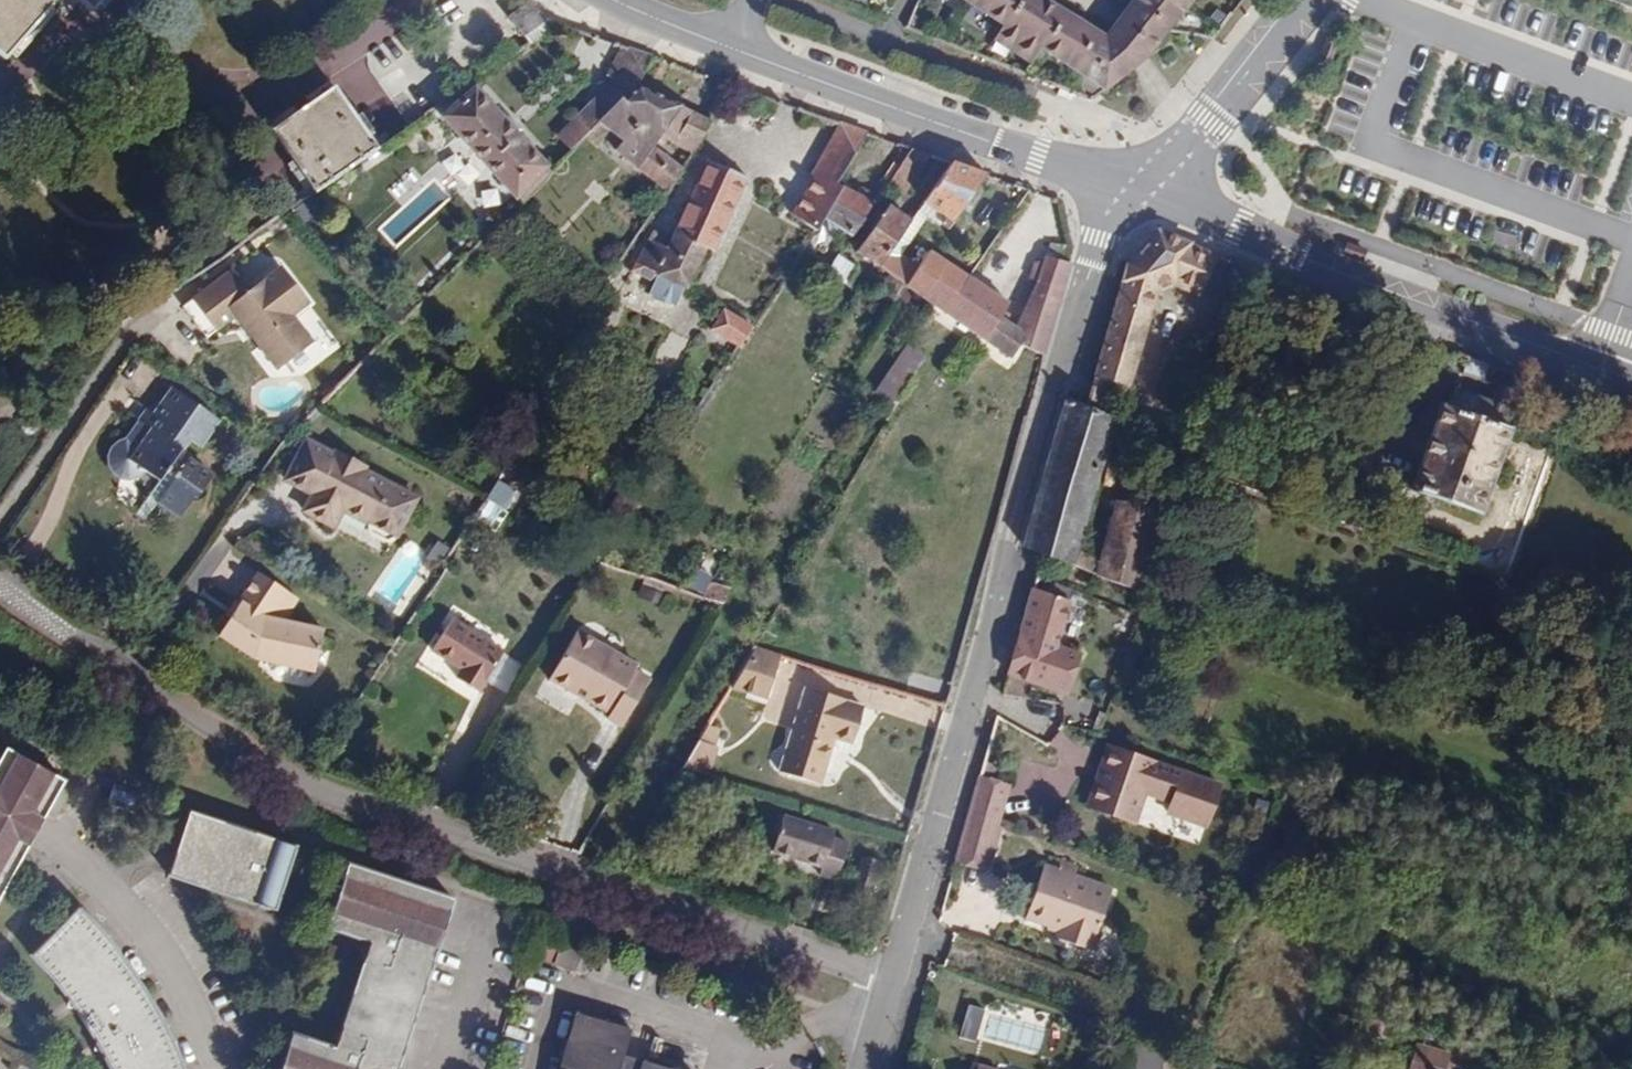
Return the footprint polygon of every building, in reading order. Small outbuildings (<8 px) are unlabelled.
[(4,60),(54,3),(51,1),(52,0),(0,0),(0,56),(4,60)] [(92,13),(103,0),(77,0),(92,13)] [(1192,0),(1135,0),(1132,4),(1105,38),(1046,0),(964,0),(1004,26),(999,35),(1035,59),(1042,50),(1104,89),(1150,53),(1167,32),(1192,0)] [(529,44),(558,24),(543,18),(530,2),(508,19),(529,44)] [(339,60),(404,30),(392,3),(326,33),(339,60)] [(1031,65),(1035,59),(999,35),(995,42),(1031,65)] [(639,85),(653,57),(624,47),(606,76),(613,80),(576,118),(590,132),(622,100),(625,103),(639,85)] [(693,153),(712,121),(639,85),(625,103),(622,100),(590,132),(585,138),(596,146),(609,131),(624,142),(615,153),(667,194),(683,169),(653,147),(659,138),(693,153)] [(376,150),(334,88),(272,131),(314,193),(376,150)] [(550,173),(473,91),(443,119),(520,203),(550,173)] [(822,218),(841,189),(834,186),(866,133),(839,123),(811,175),(813,176),(789,213),(814,232),(822,218)] [(903,197),(930,157),(910,150),(887,186),(903,197)] [(713,252),(746,179),(706,161),(667,249),(648,241),(632,274),(653,285),(656,279),(686,292),(705,249),(713,252)] [(951,224),(986,177),(951,164),(923,204),(951,224)] [(852,238),(878,200),(859,190),(856,196),(841,189),(822,218),(852,238)] [(891,249),(911,222),(889,206),(856,252),(878,268),(891,249)] [(1127,387),(1156,292),(1174,285),(1199,294),(1215,255),(1159,232),(1127,265),(1093,378),(1108,381),(1127,387)] [(1400,240),(1396,251),(1416,257),(1419,246),(1400,240)] [(1001,317),(1010,304),(968,276),(959,270),(933,307),(1010,359),(1020,345),(1043,358),(1070,264),(1068,263),(1069,250),(1050,246),(1046,258),(1044,258),(1037,282),(1016,328),(1001,317)] [(933,307),(959,270),(929,250),(917,267),(891,249),(878,268),(888,275),(904,286),(933,307)] [(847,285),(858,269),(840,256),(829,275),(847,285)] [(185,309),(208,340),(237,318),(277,371),(312,344),(292,318),(309,305),(282,270),(250,294),(233,272),(185,309)] [(893,305),(904,286),(888,275),(876,293),(893,305)] [(738,349),(753,328),(725,310),(710,332),(738,349)] [(892,404),(924,355),(908,344),(899,356),(873,394),(892,404)] [(1225,366),(1230,353),(1216,347),(1211,359),(1225,366)] [(1482,381),(1487,367),(1465,358),(1460,373),(1482,381)] [(1104,390),(1108,381),(1093,378),(1085,406),(1097,411),(1104,390)] [(1479,513),(1508,433),(1501,430),(1514,393),(1497,387),(1491,406),(1453,392),(1446,410),(1439,408),(1411,490),(1479,513)] [(187,447),(184,440),(194,435),(209,427),(215,431),(223,420),(180,389),(163,413),(157,409),(144,428),(140,431),(135,433),(130,435),(125,435),(124,436),(120,440),(117,445),(115,450),(115,452),(115,459),(117,465),(120,467),(127,472),(128,472),(137,473),(142,472),(147,469),(152,466),(166,476),(143,508),(152,514),(164,497),(171,503),(183,504),(190,509),(201,495),(201,487),(205,485),(208,488),(218,474),(196,458),(197,455),(187,447)] [(1075,548),(1114,418),(1097,411),(1085,406),(1069,400),(1064,398),(1024,548),(1026,549),(1042,555),(1070,565),(1075,548)] [(206,443),(215,431),(209,427),(194,435),(206,443)] [(418,502),(365,474),(367,469),(338,453),(335,458),(309,443),(295,470),(321,484),(306,514),(336,529),(345,512),(369,525),(371,535),(388,544),(398,539),(418,502)] [(1136,589),(1160,507),(1130,499),(1128,505),(1116,501),(1100,558),(1095,574),(1136,589)] [(469,519),(477,505),(471,501),(462,515),(469,519)] [(1095,574),(1100,558),(1075,548),(1070,565),(1095,574)] [(324,630),(285,621),(299,599),(260,573),(241,601),(243,602),(221,636),(256,659),(314,672),(324,630)] [(723,604),(727,591),(710,585),(702,597),(723,604)] [(1078,655),(1055,646),(1071,601),(1033,587),(1009,674),(1064,694),(1078,655)] [(505,655),(453,622),(434,652),(465,671),(458,681),(481,694),(505,655)] [(649,680),(635,671),(637,666),(577,633),(551,681),(611,715),(608,719),(623,728),(649,680)] [(768,700),(780,655),(753,647),(729,689),(768,700)] [(851,744),(862,709),(844,703),(845,700),(806,688),(786,754),(824,767),(833,738),(851,744)] [(714,747),(719,729),(707,726),(698,742),(714,747)] [(708,776),(717,747),(714,747),(698,742),(683,769),(708,776)] [(1221,783),(1105,745),(1083,808),(1136,826),(1142,806),(1145,796),(1168,804),(1165,814),(1164,817),(1206,830),(1221,783)] [(68,781),(9,750),(0,766),(0,787),(50,814),(68,781)] [(993,783),(998,767),(984,762),(979,779),(993,783)] [(999,822),(1008,788),(993,783),(979,779),(969,812),(999,822)] [(0,787),(0,838),(28,854),(40,832),(48,817),(50,814),(0,787)] [(139,818),(146,799),(120,789),(115,801),(112,809),(139,818)] [(1165,814),(1168,804),(1145,796),(1142,806),(1165,814)] [(985,869),(999,822),(969,812),(956,860),(985,869)] [(277,916),(298,851),(192,817),(178,860),(171,880),(277,916)] [(836,881),(848,845),(831,840),(834,833),(782,817),(771,852),(821,868),(819,876),(836,881)] [(0,838),(0,906),(28,854),(0,838)] [(1110,894),(1112,887),(1076,875),(1079,866),(1059,860),(1056,869),(1045,865),(1043,872),(1110,894)] [(446,924),(454,901),(348,866),(326,930),(370,944),(334,1050),(292,1037),(281,1068),(398,1068),(446,924)] [(1090,951),(1110,894),(1043,872),(1027,920),(1056,930),(1054,939),(1090,951)] [(153,1006),(143,989),(132,973),(120,957),(108,942),(95,927),(81,913),(34,960),(46,974),(59,989),(71,1005),(82,1022),(92,1039),(102,1056),(108,1068),(181,1068),(178,1059),(170,1041),(162,1024),(153,1006)] [(624,1058),(632,1030),(576,1014),(560,1068),(663,1068),(624,1058)] [(1449,1056),(1415,1047),(1409,1068),(1414,1068),(1445,1068),(1449,1056)]
